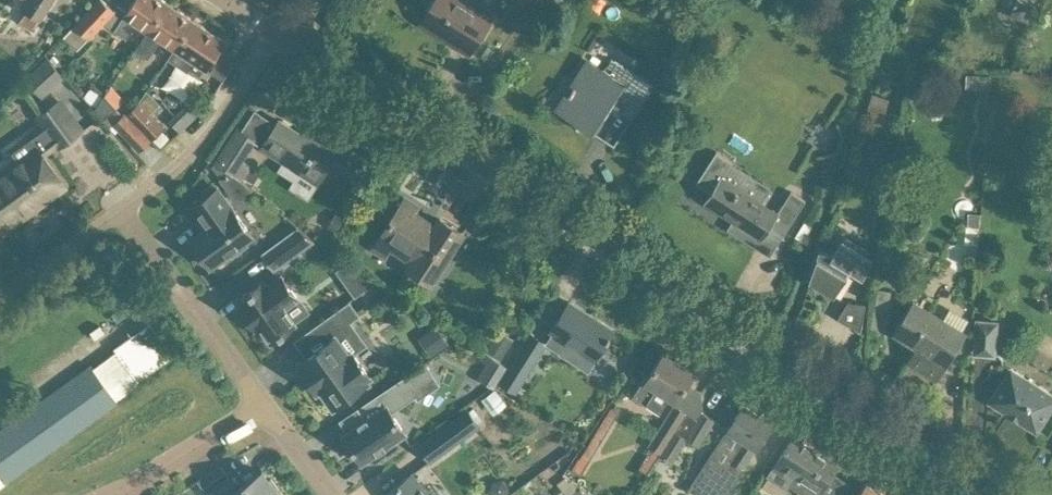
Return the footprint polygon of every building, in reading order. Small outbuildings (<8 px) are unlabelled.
[(53,0),(27,0),(22,8),(40,20),(53,0)] [(168,2),(166,0),(133,0),(126,11),(117,5),(113,10),(103,0),(99,0),(64,38),(78,50),(104,23),(126,38),(136,23),(147,30),(149,31),(168,2)] [(469,53),(491,18),(462,0),(435,0),(421,22),(422,23),(424,21),(456,41),(455,43),(469,53)] [(524,0),(498,0),(492,7),(510,20),(524,0)] [(1036,0),(1015,0),(1010,16),(1028,22),(1036,0)] [(174,48),(194,19),(168,2),(149,31),(147,30),(135,48),(148,57),(160,39),(174,48)] [(200,74),(204,68),(207,70),(227,40),(194,19),(174,48),(175,49),(169,58),(188,70),(190,67),(200,74)] [(858,49),(853,61),(865,66),(871,54),(858,49)] [(45,56),(28,72),(49,95),(66,79),(45,56)] [(642,102),(653,84),(611,57),(604,67),(590,59),(574,85),(569,94),(570,95),(563,107),(578,116),(575,120),(595,132),(606,114),(621,89),(642,102)] [(991,75),(968,74),(967,89),(991,90),(991,75)] [(874,92),(865,114),(881,120),(890,98),(874,92)] [(106,93),(95,108),(103,117),(117,105),(106,93)] [(164,125),(140,99),(130,109),(154,135),(164,125)] [(59,102),(37,118),(47,132),(57,144),(58,143),(59,144),(79,130),(59,102)] [(175,114),(183,126),(199,114),(190,103),(175,114)] [(151,139),(136,124),(118,106),(107,117),(140,150),(151,139)] [(318,182),(337,151),(313,136),(311,139),(279,119),(262,146),(318,182)] [(218,164),(242,180),(251,165),(242,159),(255,140),(240,130),(218,164)] [(0,173),(0,233),(26,213),(24,209),(62,181),(43,155),(57,144),(47,132),(33,142),(37,146),(0,173)] [(883,162),(884,141),(869,141),(869,161),(883,162)] [(774,186),(715,149),(696,182),(711,190),(704,202),(762,239),(770,226),(783,235),(806,199),(792,190),(779,211),(765,202),(774,186)] [(194,244),(191,246),(203,263),(207,261),(210,266),(229,252),(232,256),(249,244),(246,240),(253,235),(218,187),(191,207),(206,228),(191,239),(194,244)] [(405,198),(382,235),(415,256),(408,268),(432,283),(464,233),(440,218),(436,225),(413,211),(417,206),(405,198)] [(980,223),(981,212),(969,211),(968,223),(980,223)] [(315,240),(298,226),(261,252),(274,270),(315,240)] [(832,257),(819,249),(809,280),(834,295),(848,273),(846,272),(849,267),(862,276),(873,259),(841,238),(832,257)] [(347,261),(336,268),(355,295),(376,280),(347,261)] [(298,297),(282,274),(267,284),(263,279),(239,297),(243,302),(239,304),(256,327),(259,325),(271,341),(295,323),(284,307),(298,297)] [(885,329),(891,290),(878,288),(872,327),(885,329)] [(861,332),(866,303),(848,300),(838,318),(861,332)] [(913,300),(895,330),(918,344),(908,360),(937,377),(965,331),(929,309),(928,310),(913,300)] [(338,339),(354,328),(349,321),(358,314),(349,301),(313,326),(325,343),(300,360),(303,364),(299,367),(317,391),(320,389),(333,407),(368,381),(367,379),(370,376),(353,352),(349,354),(338,339)] [(553,331),(545,343),(547,344),(546,346),(557,353),(566,339),(595,358),(613,330),(597,320),(598,319),(597,318),(595,321),(570,304),(571,302),(570,301),(551,329),(553,331)] [(977,320),(975,352),(994,354),(997,321),(977,320)] [(436,324),(418,336),(432,355),(450,342),(436,324)] [(499,329),(485,350),(500,359),(514,338),(499,329)] [(530,333),(500,382),(516,392),(546,346),(547,344),(545,343),(530,333)] [(659,412),(670,396),(677,400),(695,372),(663,352),(649,375),(646,373),(632,395),(659,412)] [(489,354),(475,375),(493,387),(507,366),(489,354)] [(392,412),(416,396),(409,386),(432,371),(425,361),(357,407),(365,419),(343,434),(352,447),(349,449),(357,460),(360,458),(362,461),(405,432),(392,412)] [(0,430),(0,486),(118,401),(91,364),(0,430)] [(1011,367),(990,401),(1037,430),(1051,406),(1051,394),(1011,367)] [(495,389),(482,399),(493,414),(506,404),(495,389)] [(580,474),(625,400),(617,395),(580,457),(579,457),(572,468),(580,474)] [(688,412),(675,404),(648,445),(662,453),(688,412)] [(743,467),(756,447),(757,448),(773,422),(744,404),(691,485),(707,494),(717,494),(719,491),(725,494),(726,494),(743,467)] [(419,444),(430,460),(478,425),(467,409),(419,444)] [(685,437),(697,445),(714,419),(702,411),(685,437)] [(813,448),(793,435),(771,469),(762,485),(778,494),(784,494),(788,489),(791,482),(797,473),(813,448)] [(790,485),(791,486),(805,494),(818,494),(822,489),(838,464),(813,448),(797,473),(790,485)] [(280,490),(271,477),(269,479),(262,470),(238,488),(229,475),(206,492),(209,494),(273,494),(280,490)] [(387,494),(429,494),(412,472),(385,492),(387,494)] [(866,482),(857,494),(886,494),(866,482)] [(569,494),(586,494),(581,487),(569,494)]
